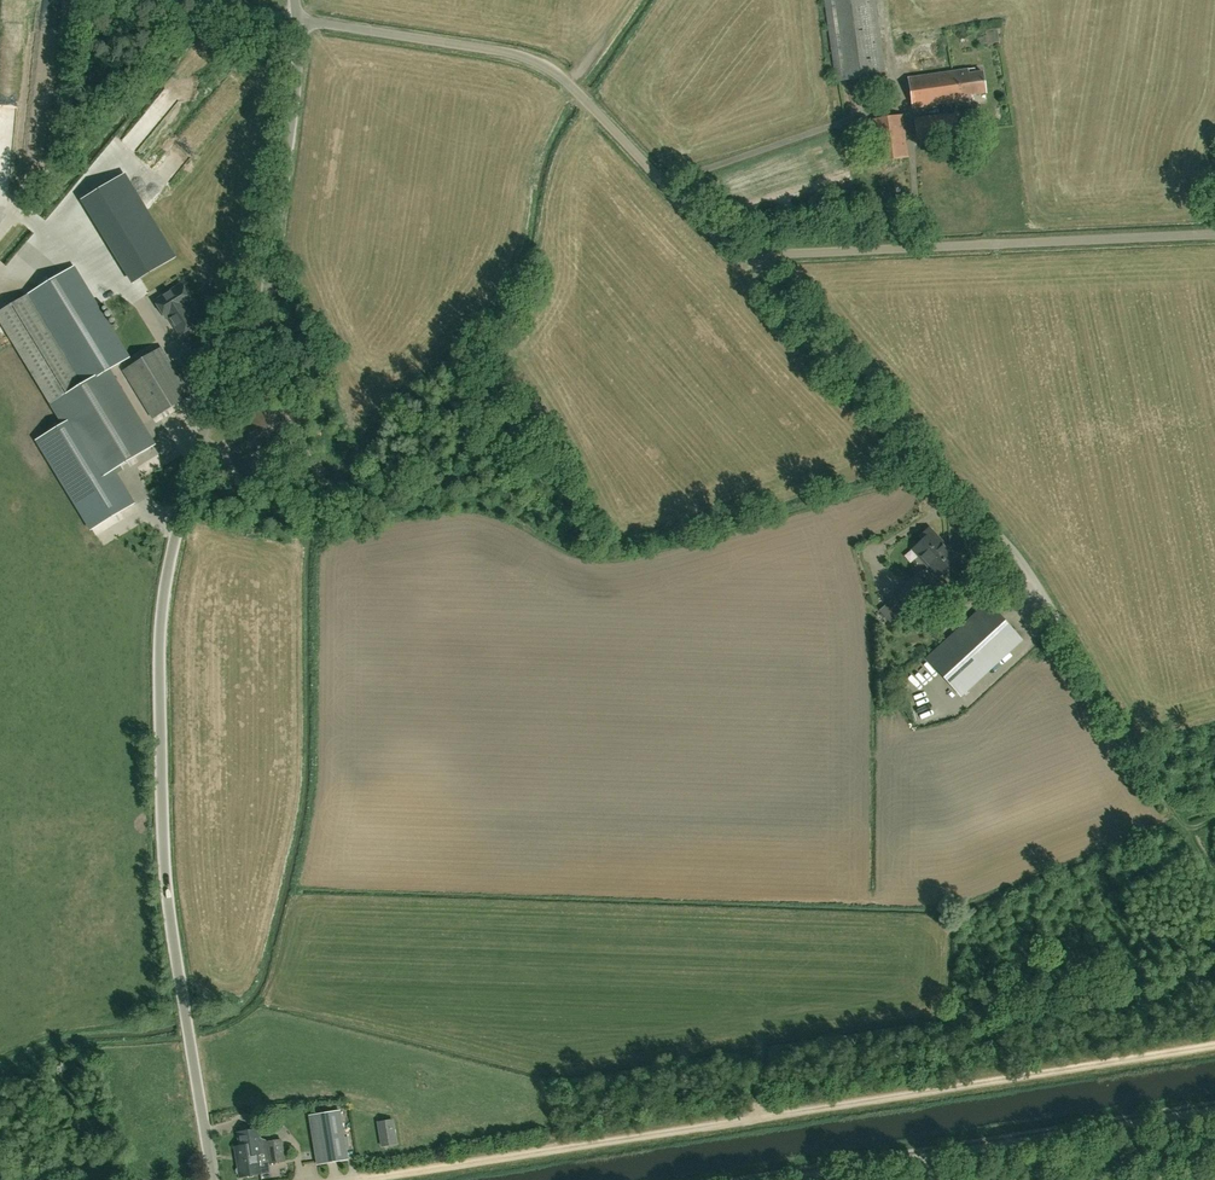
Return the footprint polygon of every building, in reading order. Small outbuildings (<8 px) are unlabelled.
[(971,95),(986,93),(983,72),(975,73),(975,68),(909,78),(913,108),(972,99),(971,95)] [(1,76),(1,85),(21,86),(21,76),(1,76)] [(955,113),(915,119),(918,139),(958,134),(955,113)] [(903,115),(872,120),(878,161),(909,157),(903,115)] [(124,174),(83,200),(134,283),(175,257),(124,174)] [(128,358),(73,267),(0,312),(0,316),(65,423),(38,440),(92,529),(133,503),(113,470),(153,446),(107,371),(128,358)] [(155,301),(166,318),(169,316),(180,335),(198,324),(186,306),(192,302),(182,284),(155,301)] [(161,348),(124,371),(153,418),(190,395),(161,348)] [(234,428),(248,415),(237,404),(223,417),(234,428)] [(141,465),(145,476),(166,468),(162,457),(141,465)] [(945,545),(943,547),(939,542),(940,540),(929,527),(920,535),(923,539),(913,549),(938,577),(958,559),(945,545)] [(916,576),(897,593),(908,605),(927,587),(916,576)] [(960,694),(1021,639),(988,603),(927,659),(960,694)] [(341,1112),(311,1116),(319,1165),(348,1161),(341,1112)] [(379,1124),(380,1131),(383,1148),(397,1146),(394,1122),(379,1124)] [(236,1149),(261,1144),(258,1129),(237,1133),(240,1146),(235,1147),(236,1149)] [(269,1163),(285,1161),(282,1140),(266,1142),(269,1163)] [(261,1144),(236,1149),(239,1167),(237,1168),(237,1170),(237,1172),(238,1174),(241,1175),(241,1177),(262,1173),(258,1153),(262,1152),(261,1144)]
